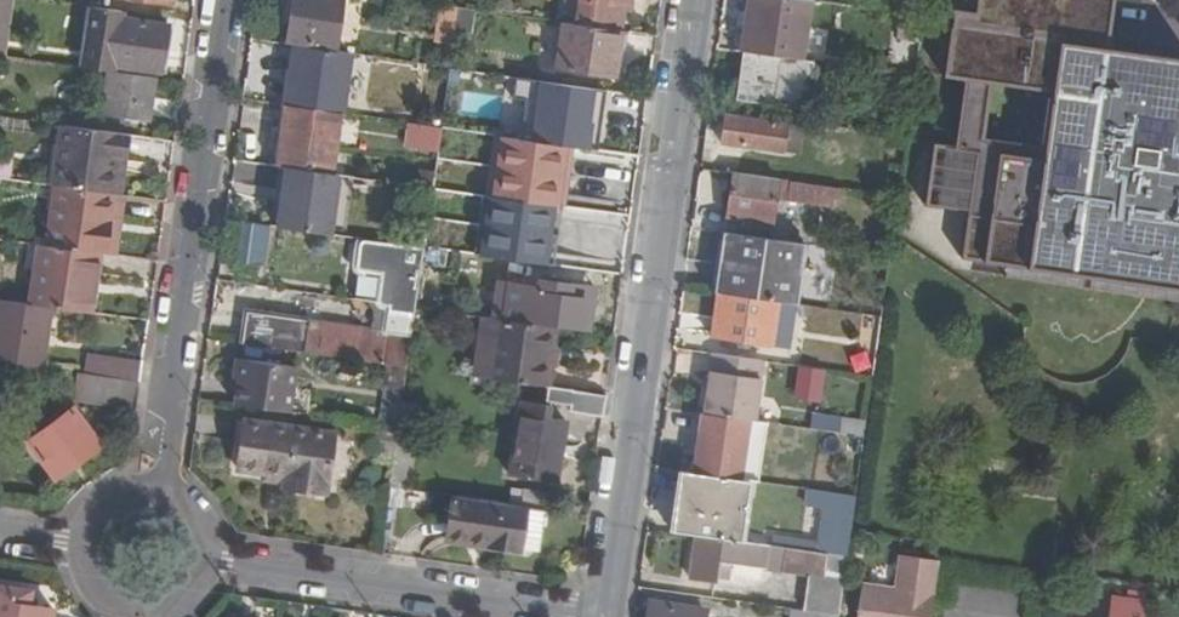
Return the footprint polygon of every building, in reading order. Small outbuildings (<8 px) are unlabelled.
[(284,43),(335,51),(342,0),(291,0),(284,43)] [(574,27),(621,33),(626,0),(566,0),(565,5),(577,6),(574,27)] [(809,3),(791,0),(746,0),(739,53),(745,54),(801,62),(809,3)] [(1178,290),(1178,59),(1104,48),(1111,0),(949,0),(937,79),(962,82),(952,152),(932,150),(924,210),(966,216),(960,258),(1178,290)] [(123,20),(124,14),(90,9),(81,69),(108,73),(115,74),(116,68),(159,74),(167,26),(123,20)] [(458,9),(454,35),(468,36),(472,12),(458,9)] [(874,57),(872,73),(915,79),(923,20),(890,15),(884,59),(874,57)] [(614,80),(621,33),(574,27),(561,25),(554,72),(614,80)] [(18,60),(20,44),(4,42),(3,48),(0,48),(0,57),(18,60)] [(285,108),(340,116),(342,116),(350,57),(293,48),(285,108)] [(801,62),(745,54),(739,101),(802,110),(809,64),(801,62)] [(154,80),(115,74),(108,73),(101,114),(148,121),(154,80)] [(610,95),(570,89),(563,141),(590,144),(591,135),(605,136),(610,95)] [(506,98),(505,133),(521,134),(522,98),(506,98)] [(340,116),(285,108),(277,169),(331,177),(340,116)] [(721,145),(781,154),(785,123),(725,114),(721,145)] [(799,156),(803,126),(785,123),(781,154),(799,156)] [(120,135),(58,126),(49,187),(52,187),(108,195),(113,158),(117,159),(120,135)] [(465,195),(473,136),(440,131),(432,190),(465,195)] [(612,143),(611,156),(629,159),(631,146),(612,143)] [(578,158),(547,154),(545,167),(549,167),(543,209),(594,216),(600,175),(576,172),(578,158)] [(0,159),(0,176),(17,179),(19,167),(5,165),(6,161),(0,159)] [(839,191),(732,175),(726,219),(744,222),(743,229),(771,232),(775,200),(831,209),(832,201),(837,202),(839,191)] [(889,180),(870,177),(868,190),(887,193),(889,180)] [(52,187),(43,247),(90,253),(97,254),(100,255),(104,222),(111,223),(115,196),(108,195),(52,187)] [(431,192),(402,188),(396,231),(401,232),(399,246),(363,240),(355,246),(352,265),(356,274),(378,277),(375,307),(385,310),(382,336),(248,317),(244,346),(390,367),(406,370),(415,310),(417,295),(424,250),(430,203),(431,192)] [(530,217),(430,203),(424,250),(450,254),(591,273),(609,276),(614,233),(530,221),(530,217)] [(249,220),(245,252),(263,254),(267,223),(249,220)] [(726,235),(717,295),(777,303),(792,305),(801,246),(726,235)] [(43,247),(37,246),(33,272),(40,273),(35,306),(50,308),(50,309),(88,314),(91,293),(84,293),(90,253),(43,247)] [(443,299),(450,254),(424,250),(417,295),(443,299)] [(91,293),(97,254),(90,253),(84,293),(91,293)] [(622,278),(609,276),(591,273),(589,292),(619,296),(622,278)] [(572,285),(536,280),(531,320),(578,327),(582,300),(570,298),(572,285)] [(770,349),(777,303),(717,295),(711,341),(770,349)] [(50,309),(50,308),(35,306),(0,301),(0,363),(41,369),(50,309)] [(473,379),(546,390),(555,330),(481,320),(473,379)] [(89,356),(86,375),(137,383),(140,363),(89,356)] [(761,363),(711,356),(703,415),(753,423),(761,363)] [(240,361),(236,382),(241,383),(244,362),(240,361)] [(236,382),(233,405),(287,413),(293,368),(244,362),(241,383),(236,382)] [(400,415),(406,370),(390,367),(382,426),(398,429),(400,415)] [(823,372),(799,369),(795,399),(819,403),(823,372)] [(137,383),(86,375),(77,374),(73,402),(133,411),(137,383)] [(605,398),(573,394),(571,413),(602,418),(605,398)] [(549,410),(520,405),(509,475),(555,482),(565,424),(547,421),(549,410)] [(72,409),(26,443),(53,478),(98,445),(72,409)] [(814,417),(812,431),(864,439),(866,424),(814,417)] [(243,423),(237,472),(282,479),(280,490),(324,496),(333,436),(243,423)] [(382,426),(379,426),(374,460),(393,463),(398,429),(382,426)] [(812,431),(777,426),(775,444),(808,448),(809,444),(862,451),(864,439),(812,431)] [(728,480),(734,433),(696,428),(690,474),(728,480)] [(751,445),(734,433),(728,480),(746,483),(751,445)] [(674,534),(695,537),(741,543),(750,483),(746,483),(728,480),(690,474),(687,474),(683,512),(677,511),(674,534)] [(401,492),(389,490),(387,507),(408,510),(408,509),(411,493),(401,492)] [(786,541),(786,550),(828,556),(847,558),(851,526),(855,499),(808,492),(807,504),(829,507),(823,546),(786,541)] [(540,512),(453,499),(447,541),(518,551),(520,545),(536,547),(540,512)] [(741,543),(695,537),(689,582),(714,585),(717,564),(781,573),(785,549),(741,543)] [(785,549),(781,573),(809,578),(824,580),(828,556),(786,550),(785,549)] [(940,559),(903,553),(898,587),(863,582),(858,616),(931,616),(940,559)] [(847,558),(828,556),(824,580),(809,578),(804,612),(836,616),(838,616),(847,558)] [(52,610),(28,607),(30,591),(0,586),(0,616),(51,616),(52,610)] [(1147,601),(1113,595),(1110,616),(1144,616),(1147,601)] [(703,615),(691,613),(691,607),(649,602),(647,616),(702,616),(703,615)]
